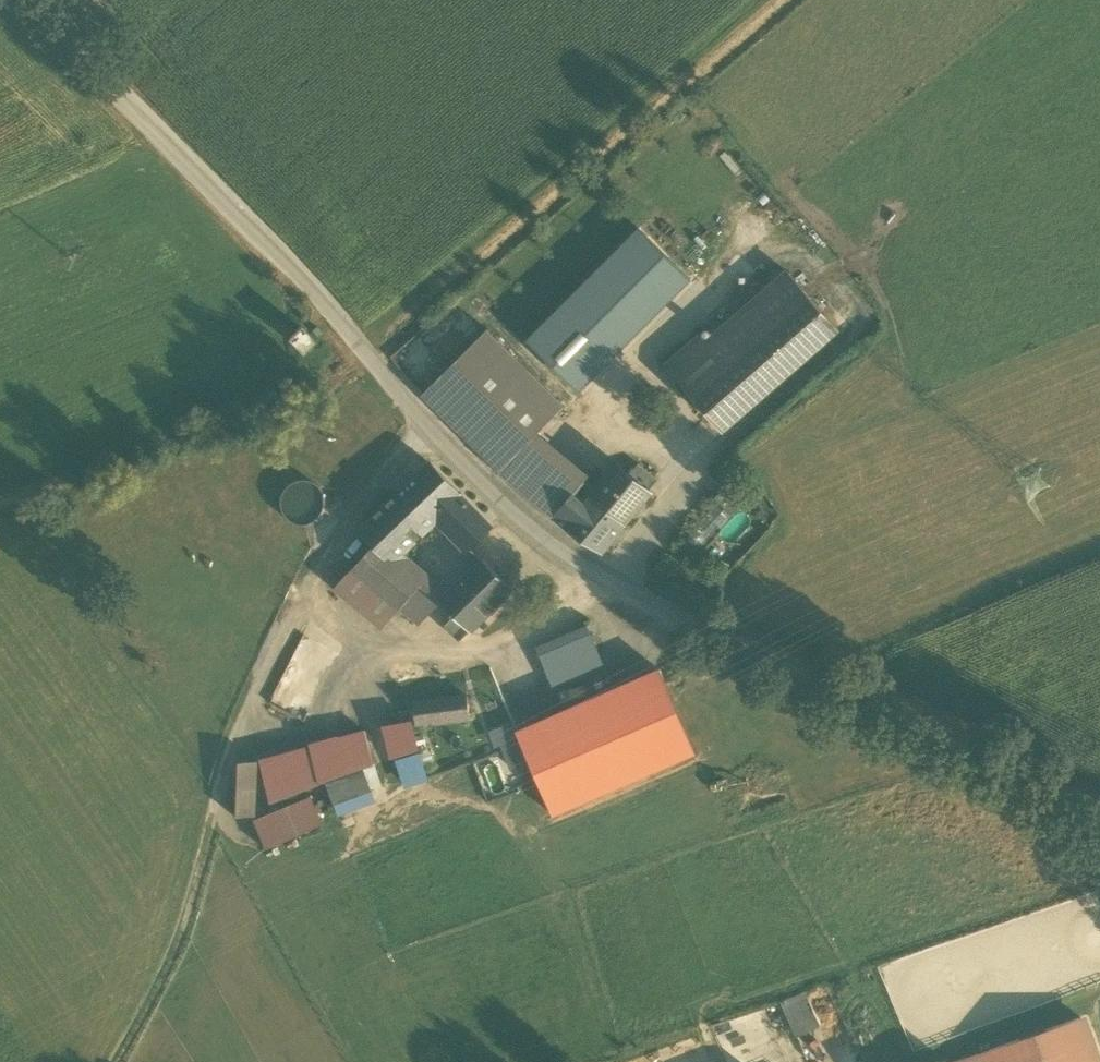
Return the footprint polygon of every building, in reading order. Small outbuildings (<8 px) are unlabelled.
[(640,227),(566,302),(605,340),(567,378),(579,390),(691,278),(640,227)] [(667,364),(725,431),(839,330),(788,271),(706,342),(700,335),(667,364)] [(566,302),(528,339),(567,378),(605,340),(566,302)] [(290,336),(302,350),(314,341),(302,326),(290,336)] [(423,393),(501,470),(529,441),(565,406),(487,329),(423,393)] [(580,484),(529,441),(501,470),(499,471),(553,516),(580,484)] [(396,559),(437,518),(460,496),(430,464),(361,530),(375,543),(377,542),(396,559)] [(626,522),(651,492),(649,490),(629,474),(618,464),(596,489),(593,493),(592,494),(594,496),(626,522)] [(629,474),(649,490),(657,480),(637,465),(629,474)] [(574,495),(582,484),(585,481),(583,479),(580,484),(553,516),(565,526),(602,551),(626,522),(594,496),(587,506),(574,495)] [(284,520),(300,529),(318,525),(328,509),(323,491),(307,481),(289,485),(279,501),(284,520)] [(593,493),(582,484),(574,495),(587,506),(594,496),(592,494),(593,493)] [(714,498),(732,515),(740,506),(723,489),(714,498)] [(490,527),(460,496),(437,518),(470,548),(490,527)] [(683,541),(697,554),(732,515),(718,502),(683,541)] [(422,583),(396,559),(377,542),(375,543),(353,568),(399,608),(400,608),(417,589),(422,583)] [(455,625),(465,636),(512,590),(483,560),(442,600),(461,618),(455,625)] [(381,628),(399,608),(353,568),(335,588),(381,628)] [(436,606),(417,589),(400,608),(419,625),(436,606)] [(587,625),(537,647),(553,688),(603,666),(587,625)] [(612,663),(505,709),(512,725),(619,679),(612,663)] [(659,670),(517,731),(553,812),(694,751),(659,670)] [(414,701),(416,724),(470,719),(468,696),(414,701)] [(383,726),(391,757),(419,749),(412,721),(383,726)] [(258,758),(268,801),(373,763),(366,730),(258,758)] [(236,761),(234,815),(254,814),(256,760),(236,761)] [(251,819),(264,848),(323,823),(311,794),(251,819)] [(793,1031),(815,1022),(802,990),(780,1000),(793,1031)] [(733,1023),(743,1049),(768,1039),(759,1013),(733,1023)] [(951,1061),(1097,1061),(1081,1016),(951,1061)]
